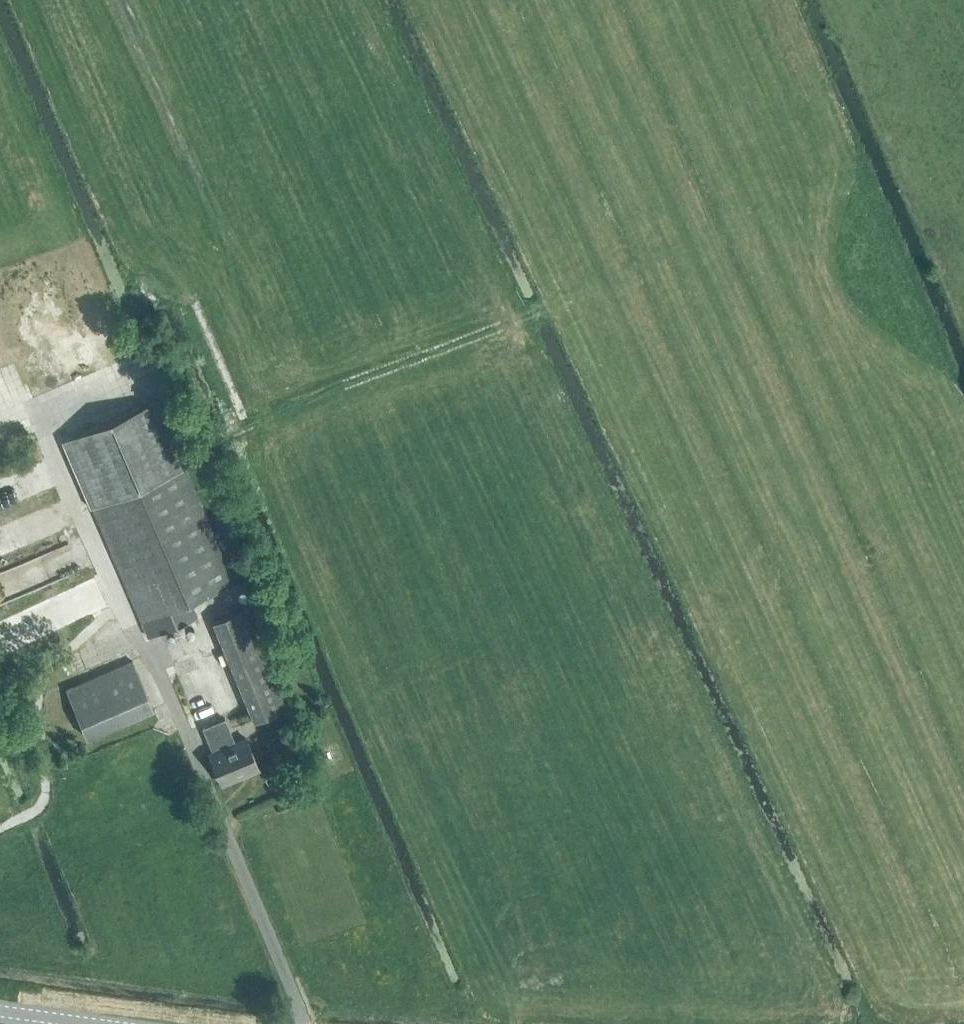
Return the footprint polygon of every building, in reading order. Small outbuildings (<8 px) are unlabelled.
[(95,278),(26,282),(30,334),(43,333),(44,348),(99,345),(95,278)] [(234,583),(184,466),(155,400),(63,439),(148,636),(196,615),(191,600),(234,583)] [(65,531),(54,504),(0,525),(0,556),(65,531)] [(0,621),(0,628),(9,649),(47,633),(35,606),(0,621)] [(285,707),(245,608),(213,621),(255,720),(285,707)] [(87,738),(153,709),(132,660),(65,689),(87,738)] [(235,742),(229,728),(224,718),(202,728),(212,752),(209,753),(222,783),(259,767),(246,738),(235,742)]
